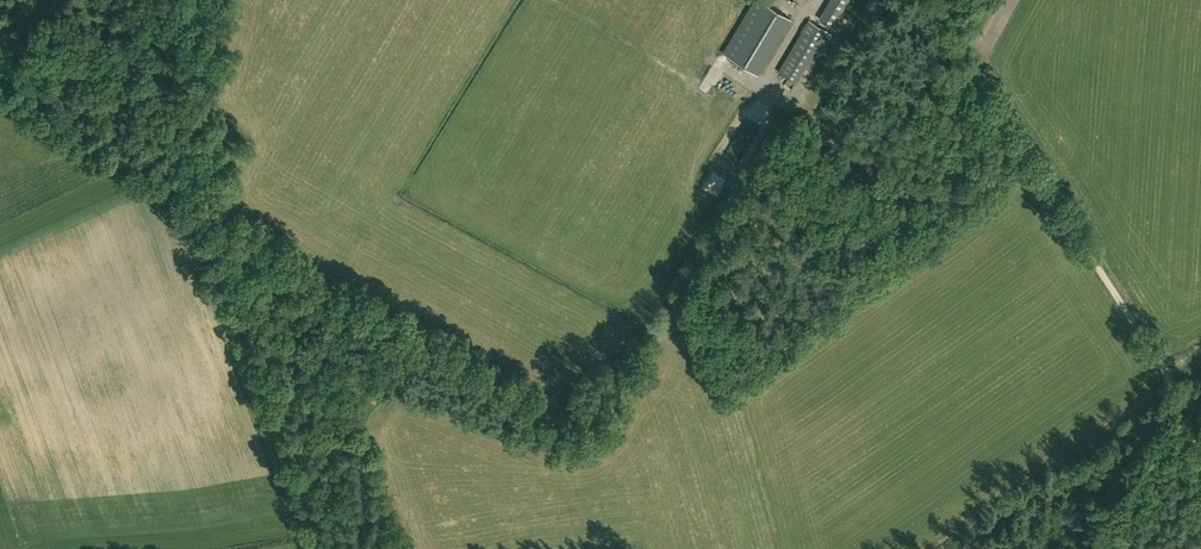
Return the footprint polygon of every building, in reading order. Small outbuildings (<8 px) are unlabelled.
[(791,18),(761,0),(755,0),(723,52),(758,73),(791,18)] [(820,18),(833,26),(838,30),(856,0),(831,0),(820,18)] [(810,20),(779,71),(788,77),(790,78),(796,82),(806,66),(811,69),(835,32),(830,29),(829,32),(827,30),(810,20)]
